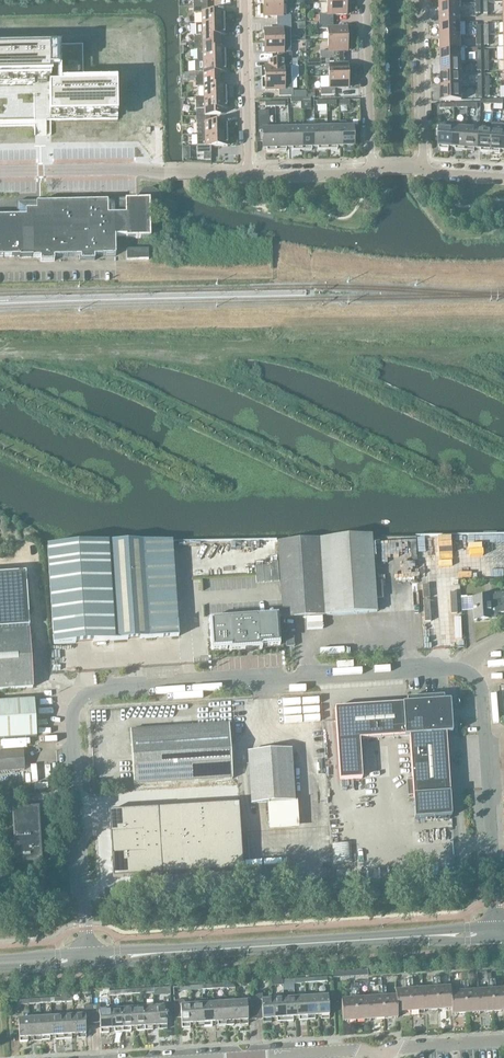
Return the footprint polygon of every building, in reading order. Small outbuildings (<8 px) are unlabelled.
[(321,15),(319,15),(319,22),(333,22),(333,15),(347,15),(346,5),(347,5),(347,3),(327,3),(320,4),(321,15)] [(440,20),(460,20),(460,4),(440,5),(441,17),(440,17),(440,20)] [(277,17),(277,23),(291,23),(291,16),(283,16),(282,5),(260,5),(260,16),(263,16),(263,17),(277,17)] [(202,13),(202,24),(224,24),(224,19),(226,19),(226,13),(224,13),(224,12),(208,12),(207,6),(193,6),(194,14),(202,13)] [(460,20),(440,20),(440,24),(441,24),(441,36),(460,35),(460,20)] [(328,29),(328,40),(351,40),(350,29),(347,29),(347,28),(333,28),(333,22),(319,22),(319,29),(328,29)] [(290,41),(290,30),(291,30),(291,23),(277,23),(277,30),(264,30),(264,40),(264,42),(290,41)] [(224,24),(202,24),(196,25),(196,36),(194,36),(194,43),(218,42),(218,36),(225,36),(225,35),(227,35),(226,28),(224,28),(224,24)] [(441,36),(441,49),(461,48),(460,35),(441,36)] [(320,52),(320,59),(334,59),(334,52),(348,52),(348,51),(351,50),(351,40),(328,40),(328,51),(320,52)] [(292,59),(292,52),(291,52),(290,41),(264,42),(264,44),(264,54),(278,53),(278,60),(292,59)] [(218,42),(194,43),(195,50),(197,50),(197,61),(225,61),(225,56),(227,56),(227,49),(225,50),(225,49),(219,49),(218,42)] [(83,44),(48,45),(0,46),(0,122),(10,122),(26,122),(35,122),(47,121),(50,121),(51,121),(83,121),(118,120),(117,80),(84,80),(83,44)] [(441,49),(442,62),(461,61),(461,48),(441,49)] [(291,78),(291,67),(292,67),(292,59),(278,60),(268,60),(269,67),(265,67),(265,68),(262,68),(262,79),(284,78),(291,78)] [(329,66),(329,77),(352,76),(351,66),(348,66),(348,65),(334,65),(334,59),(320,59),(320,66),(329,66)] [(225,61),(197,61),(195,61),(195,74),(195,80),(220,79),(220,73),(226,72),(227,72),(227,65),(225,65),(225,61)] [(442,62),(442,75),(461,74),(461,61),(442,62)] [(442,75),(442,88),(462,87),(461,74),(442,75)] [(352,76),(329,77),(329,88),(321,88),(321,96),(335,95),(335,89),(349,88),(349,87),(352,87),(352,76)] [(284,78),(262,79),(262,90),(265,89),(265,91),(279,90),(279,97),(293,96),(293,89),(285,89),(284,78)] [(220,79),(195,80),(195,87),(204,87),(204,98),(226,97),(226,93),(228,93),(228,86),(226,86),(220,86),(220,79)] [(493,86),(494,97),(501,97),(501,86),(493,86)] [(462,87),(442,88),(442,91),(440,91),(440,101),(462,100),(462,87)] [(204,98),(196,98),(196,117),(210,116),(220,116),(220,109),(226,109),(228,109),(228,102),(226,102),(226,97),(204,98)] [(277,151),(276,129),(269,130),(268,111),(259,112),(260,131),(263,131),(263,149),(267,149),(267,152),(277,151)] [(210,116),(196,117),(197,135),(227,134),(227,130),(229,130),(229,123),(227,123),(227,122),(210,123),(210,116)] [(340,122),(340,128),(341,147),(344,147),(344,150),(354,149),(354,138),(356,138),(356,127),(346,128),(346,121),(340,122)] [(449,147),(452,147),(454,121),(450,121),(448,123),(447,128),(438,127),(437,137),(440,137),(439,149),(449,150),(449,147)] [(454,121),(452,147),(455,147),(455,150),(465,151),(466,129),(460,128),(460,124),(458,122),(454,121)] [(308,129),(302,129),(302,151),(312,150),(312,148),(315,148),(315,128),(314,122),(308,122),(308,129)] [(327,128),(315,128),(315,148),(318,148),(318,150),(328,150),(327,128)] [(340,128),(327,128),(328,150),(338,150),(338,147),(341,147),(340,128)] [(289,129),(276,129),(277,151),(286,151),(286,148),(289,148),(289,129)] [(302,129),(289,129),(289,148),(292,148),(293,151),(302,151),(302,129)] [(475,149),(478,149),(479,130),(466,129),(465,151),(475,151),(475,149)] [(481,152),(491,152),(492,131),(479,130),(478,149),(481,149),(481,152)] [(503,151),(503,143),(503,131),(492,131),(491,152),(500,153),(500,150),(503,151)] [(227,134),(197,135),(197,153),(204,153),(211,153),(211,146),(227,146),(227,145),(229,145),(229,139),(227,139),(227,134)] [(19,257),(19,258),(41,258),(41,262),(54,261),(54,257),(81,257),(81,261),(95,260),(95,256),(116,256),(115,237),(126,237),(126,239),(151,238),(150,210),(152,210),(155,209),(157,207),(158,205),(159,203),(160,201),(159,198),(159,196),(157,194),(156,192),(154,191),(151,190),(149,191),(146,191),(144,192),(142,194),(141,196),(140,198),(140,201),(125,201),(125,202),(115,203),(115,202),(19,204),(19,217),(0,217),(0,257),(19,257)] [(127,249),(127,260),(149,259),(149,249),(127,249)] [(377,612),(372,535),(278,541),(283,618),(377,612)] [(107,543),(115,642),(179,637),(175,577),(172,542),(107,543)] [(115,642),(107,543),(46,548),(54,646),(115,642)] [(433,549),(433,580),(503,580),(503,560),(488,560),(488,549),(433,549)] [(278,561),(271,562),(271,565),(256,566),(257,583),(280,581),(278,561)] [(414,584),(412,572),(402,574),(404,586),(414,584)] [(33,687),(26,573),(0,575),(0,689),(33,687)] [(473,597),(474,620),(498,618),(498,613),(503,613),(503,592),(495,593),(496,595),(473,597)] [(227,618),(209,619),(211,650),(229,648),(229,650),(245,649),(245,652),(246,652),(247,653),(251,653),(251,652),(252,652),(252,651),(252,649),(262,648),(262,646),(280,645),(278,614),(227,618)] [(460,636),(460,621),(434,621),(434,637),(460,636)] [(286,638),(286,647),(295,646),(294,637),(286,638)] [(362,778),(360,739),(409,736),(415,819),(452,816),(446,733),(452,732),(450,700),(444,701),(444,696),(407,699),(407,703),(335,708),(336,722),(340,780),(362,778)] [(37,737),(35,700),(0,702),(0,739),(37,737)] [(131,731),(134,786),(233,779),(229,725),(131,731)] [(248,753),(251,805),(267,804),(269,822),(298,820),(297,802),(295,802),(291,750),(248,753)] [(24,770),(23,752),(0,753),(0,772),(24,770)] [(202,806),(158,808),(109,811),(110,834),(111,834),(111,842),(112,855),(113,878),(162,875),(162,874),(243,869),(239,803),(202,806)] [(12,809),(15,863),(43,861),(39,807),(12,809)] [(331,864),(347,864),(347,843),(330,844),(331,864)] [(283,980),(281,980),(280,977),(272,978),(272,986),(283,985),(283,980)] [(439,978),(436,979),(438,1010),(451,1009),(450,994),(450,988),(440,989),(439,978)] [(433,989),(423,990),(424,1011),(438,1010),(436,979),(433,979),(433,989)] [(396,997),(397,1012),(410,1012),(409,980),(405,981),(406,991),(396,992),(396,997)] [(412,980),(409,980),(410,1012),(424,1011),(423,990),(413,991),(412,980)] [(489,991),(478,991),(479,1013),(493,1012),(491,980),(488,981),(489,991)] [(491,980),(493,1012),(503,1011),(503,990),(495,990),(495,980),(491,980)] [(461,993),(450,994),(451,1009),(452,1015),(466,1014),(464,982),(461,983),(461,993)] [(468,982),(464,982),(466,1014),(479,1013),(478,991),(468,992),(468,982)] [(379,998),(369,999),(370,1020),(384,1019),(382,987),(378,988),(379,998)] [(386,987),(382,987),(384,1019),(397,1018),(397,1012),(396,997),(386,998),(386,987)] [(357,1021),(355,989),(351,989),(352,1000),(342,1001),(343,1022),(357,1021)] [(358,989),(355,989),(357,1021),(370,1020),(369,999),(359,1000),(358,989)] [(317,996),(310,996),(310,995),(308,993),(306,993),(306,997),(308,1020),(316,1020),(316,1018),(318,1017),(317,996)] [(262,994),(254,995),(255,1000),(255,1013),(256,1019),(263,1019),(263,1023),(272,1023),(272,1020),(274,1020),(273,999),(263,1000),(262,994)] [(277,1022),(286,1022),(284,998),(283,995),(280,995),(279,997),(279,999),(273,999),(274,1020),(277,1020),(277,1022)] [(328,995),(317,996),(318,1017),(321,1017),(321,1019),(330,1019),(328,995)] [(295,997),(284,998),(286,1022),(294,1021),(294,1019),(297,1019),(295,997)] [(306,997),(295,997),(297,1019),(299,1019),(300,1021),(308,1020),(306,997)] [(164,1007),(155,1007),(156,1028),(159,1028),(159,1030),(167,1030),(167,1018),(171,1018),(170,998),(163,998),(164,1007)] [(204,1027),(203,999),(199,999),(198,1001),(198,1004),(192,1004),(193,1025),(196,1025),(196,1027),(204,1027)] [(203,999),(204,1027),(213,1026),(213,1024),(215,1024),(214,1003),(207,1003),(207,1001),(205,999),(203,999)] [(174,1001),(174,1006),(175,1018),(181,1018),(182,1028),(191,1028),(191,1026),(193,1025),(192,1004),(185,1005),(185,1002),(183,1000),(174,1001)] [(255,1013),(255,1000),(236,1001),(237,1023),(240,1022),(240,1025),(249,1024),(248,1020),(256,1019),(255,1013)] [(236,1001),(225,1002),(226,1026),(235,1025),(235,1023),(237,1023),(236,1001)] [(225,1002),(214,1003),(215,1024),(218,1024),(218,1026),(226,1026),(225,1002)] [(93,1024),(92,1011),(92,1005),(84,1006),(84,1011),(82,1011),(80,1013),(80,1015),(74,1016),(75,1037),(78,1037),(78,1039),(87,1038),(86,1024),(93,1024)] [(92,1005),(92,1011),(93,1024),(100,1023),(101,1034),(109,1033),(109,1031),(112,1031),(111,1010),(100,1011),(100,1005),(92,1005)] [(155,1007),(144,1008),(145,1031),(154,1030),(153,1028),(156,1028),(155,1007)] [(144,1008),(133,1009),(134,1030),(137,1029),(137,1032),(145,1031),(144,1008)] [(122,1009),(111,1010),(112,1031),(115,1031),(115,1033),(123,1032),(122,1009)] [(133,1009),(122,1009),(123,1032),(131,1032),(131,1030),(134,1030),(133,1009)] [(63,1016),(52,1017),(53,1038),(56,1038),(56,1040),(64,1039),(63,1016)] [(74,1016),(63,1016),(64,1039),(73,1039),(72,1037),(75,1037),(74,1016)] [(52,1017),(41,1018),(42,1041),(51,1040),(51,1038),(53,1038),(52,1017)] [(31,1039),(30,1018),(19,1019),(20,1042),(29,1042),(28,1040),(31,1039)] [(41,1018),(30,1018),(31,1039),(34,1039),(34,1042),(42,1041),(41,1018)]
